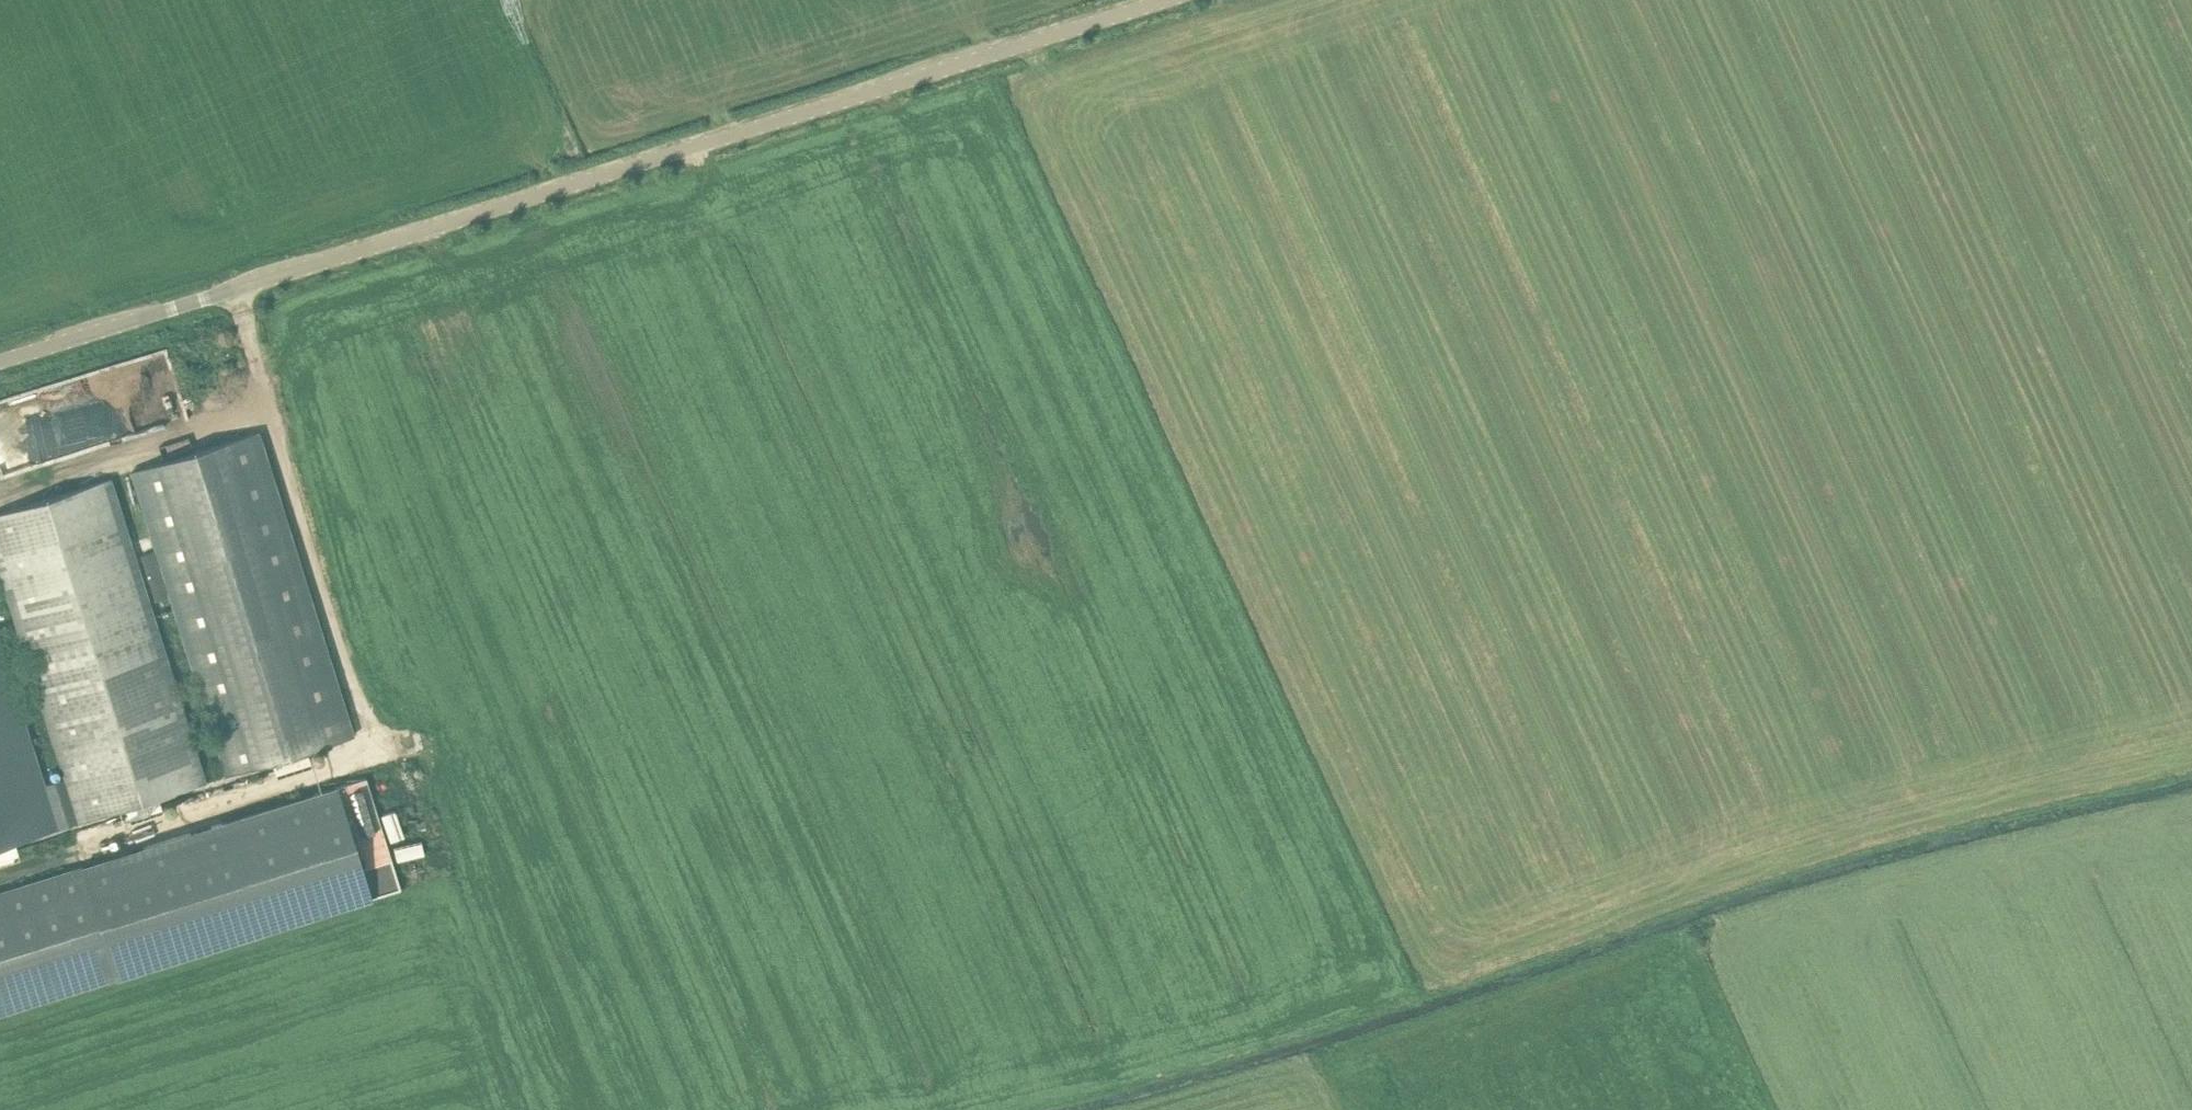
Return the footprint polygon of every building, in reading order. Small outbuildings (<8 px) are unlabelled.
[(353,735),(258,432),(131,472),(226,775),(353,735)] [(0,513),(0,574),(64,778),(78,822),(205,782),(110,478),(0,513)] [(57,828),(78,822),(64,778),(43,784),(0,646),(0,846),(57,828)] [(367,777),(348,784),(354,800),(373,793),(367,777)] [(115,978),(80,867),(0,892),(0,1014),(115,978)]
